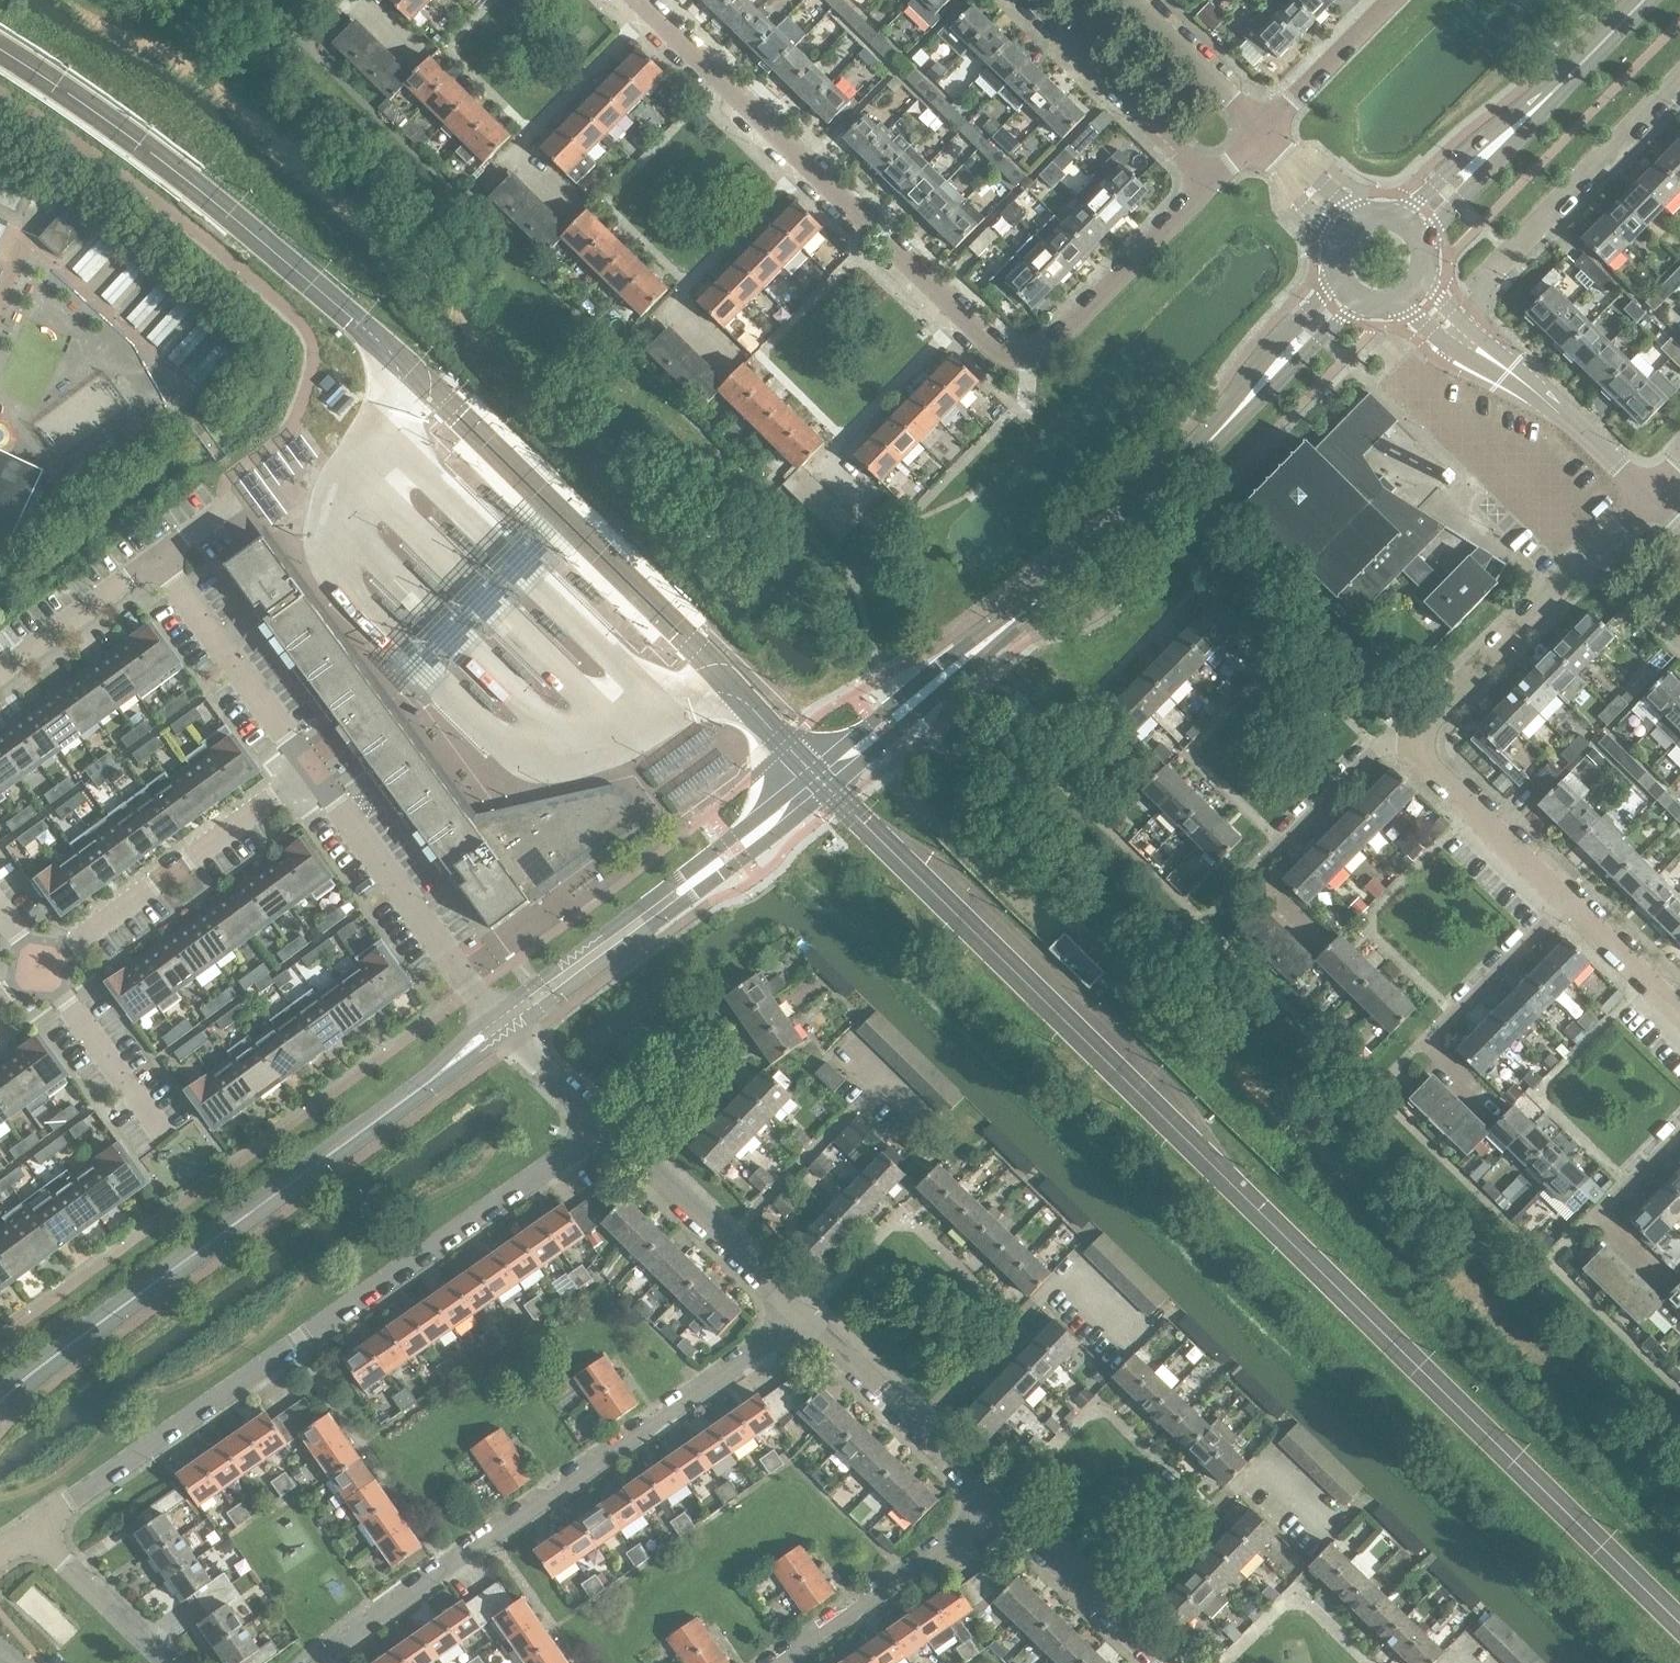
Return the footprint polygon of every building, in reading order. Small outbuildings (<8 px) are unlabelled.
[(429,0),(389,0),(411,22),(431,2),(429,0)] [(473,2),(479,8),(487,0),(475,0),(473,2)] [(718,14),(732,0),(704,0),(718,14)] [(718,14),(737,32),(758,11),(747,0),(732,0),(718,14)] [(853,8),(844,0),(842,0),(834,8),(844,17),(853,8)] [(909,6),(932,28),(943,17),(939,13),(942,9),(951,0),(916,0),(909,6)] [(1315,21),(1293,0),(1274,0),(1265,9),(1296,39),(1315,21)] [(1333,2),(1331,0),(1293,0),(1315,21),(1333,2)] [(1210,2),(1198,15),(1214,31),(1227,18),(1210,2)] [(758,11),(737,32),(755,51),(776,29),(766,19),(771,14),(763,6),(758,11)] [(974,7),(953,29),(971,47),(992,25),(974,7)] [(853,26),(862,17),(853,8),(844,17),(853,26)] [(1278,58),(1296,39),(1265,9),(1241,34),(1265,57),(1271,51),(1278,58)] [(776,29),(755,51),(774,69),(795,48),(807,35),(789,17),(776,29)] [(871,26),(862,17),(853,26),(863,35),(871,26)] [(410,79),(373,42),(354,24),(334,43),(391,99),(406,84),(410,79)] [(992,25),(971,47),(990,65),(1011,44),(992,25)] [(872,44),(880,35),(871,26),(863,35),(872,44)] [(890,45),(880,35),(872,44),(882,53),(890,45)] [(990,65),(979,77),(997,95),(999,92),(1009,83),(1030,62),(1011,44),(990,65)] [(899,53),(890,45),(882,53),(891,62),(899,53)] [(795,48),(774,69),(793,87),(814,66),(795,48)] [(666,75),(640,49),(621,69),(646,95),(666,75)] [(867,49),(861,55),(873,67),(879,61),(867,49)] [(922,51),(914,59),(922,66),(930,59),(922,51)] [(425,103),(450,78),(431,58),(410,79),(406,84),(425,103)] [(939,61),(928,73),(937,81),(948,69),(939,61)] [(1009,83),(999,92),(1019,111),(1028,102),(1048,80),(1030,62),(1009,83)] [(814,66),(793,87),(811,106),(832,84),(814,66)] [(914,68),(905,77),(915,86),(923,77),(914,68)] [(646,95),(621,69),(601,89),(627,115),(643,99),(646,95)] [(932,86),(923,77),(915,86),(924,95),(932,86)] [(470,97),(450,78),(425,103),(445,123),(470,97)] [(1048,80),(1028,102),(1046,120),(1067,98),(1048,80)] [(832,84),(811,106),(830,124),(851,102),(832,84)] [(933,104),(942,96),(932,86),(924,95),(933,104)] [(627,115),(601,89),(581,109),(607,135),(627,115)] [(646,95),(643,99),(649,105),(653,101),(646,95)] [(942,113),(951,104),(942,96),(933,104),(942,113)] [(490,117),(470,97),(445,123),(465,143),(490,117)] [(1067,98),(1046,120),(1065,137),(1085,116),(1067,98)] [(960,114),(951,104),(942,113),(952,122),(960,114)] [(607,135),(581,109),(562,129),(587,155),(603,139),(607,135)] [(970,122),(960,114),(952,122),(961,131),(970,122)] [(866,116),(845,137),(864,156),(889,130),(882,122),(877,127),(866,116)] [(465,143),(456,152),(458,154),(459,155),(469,165),(478,155),(486,162),(491,157),(511,137),(510,137),(490,117),(465,143)] [(992,117),(983,127),(993,137),(1003,127),(992,117)] [(979,132),(970,122),(961,131),(970,140),(979,132)] [(1076,158),(1101,132),(1092,123),(1066,149),(1076,158)] [(993,137),(993,138),(1010,154),(1020,144),(1003,127),(993,137)] [(587,155),(562,129),(542,150),(578,184),(597,164),(587,155)] [(889,130),(864,156),(882,174),(903,153),(911,145),(901,135),(898,138),(889,130)] [(643,132),(633,143),(645,154),(655,144),(643,132)] [(988,141),(979,132),(970,140),(980,149),(988,141)] [(607,135),(603,139),(613,149),(618,145),(607,135)] [(989,158),(998,150),(988,141),(980,149),(989,158)] [(1659,163),(1679,184),(1679,146),(1677,144),(1659,163)] [(903,153),(882,174),(901,192),(922,171),(930,163),(911,145),(903,153)] [(1007,159),(998,150),(989,158),(999,168),(1007,159)] [(1094,176),(1103,185),(1130,210),(1149,191),(1124,166),(1130,160),(1119,150),(1094,176)] [(1016,168),(1007,159),(999,168),(1008,176),(1016,168)] [(1054,161),(1047,168),(1061,181),(1067,175),(1054,161)] [(922,171),(901,192),(920,211),(940,189),(948,181),(930,163),(922,171)] [(1640,182),(1666,207),(1679,193),(1679,184),(1659,163),(1640,182)] [(1026,177),(1016,168),(1008,176),(1017,186),(1026,177)] [(1061,181),(1047,168),(1040,175),(1054,188),(1061,181)] [(568,233),(567,233),(549,215),(510,178),(491,198),(501,208),(534,239),(548,253),(563,239),(562,239),(568,233)] [(940,189),(920,211),(938,229),(967,200),(948,181),(940,189)] [(1640,182),(1621,201),(1647,227),(1666,207),(1640,182)] [(1110,230),(1130,210),(1103,185),(1084,205),(1110,230)] [(92,218),(72,200),(37,239),(57,256),(92,218)] [(967,200),(938,229),(957,247),(963,240),(985,218),(967,200)] [(1015,201),(1008,208),(1022,221),(1029,214),(1015,201)] [(1621,201),(1602,220),(1629,246),(1647,227),(1621,201)] [(823,228),(797,203),(778,223),(803,248),(823,228)] [(1091,250),(1110,230),(1084,205),(1065,225),(1091,250)] [(1022,221),(1008,208),(1002,214),(1015,228),(1022,221)] [(581,257),(607,231),(587,212),(567,233),(568,233),(562,239),(563,239),(581,257)] [(1055,215),(1036,235),(1071,270),(1091,250),(1065,225),(1055,215)] [(1602,220),(1583,240),(1591,248),(1609,266),(1629,246),(1602,220)] [(803,248),(778,223),(762,239),(758,243),(784,268),(803,248)] [(989,227),(977,239),(969,247),(979,256),(998,236),(989,227)] [(627,250),(607,231),(581,257),(601,276),(627,250)] [(77,265),(201,384),(232,351),(108,232),(77,265)] [(1052,290),(1071,270),(1036,235),(1016,255),(1052,290)] [(784,268),(758,243),(738,263),(764,288),(784,268)] [(647,270),(627,250),(601,276),(622,296),(647,270)] [(1605,273),(1585,254),(1575,264),(1595,283),(1605,273)] [(1033,309),(1052,290),(1016,255),(991,281),(1017,306),(1023,300),(1033,309)] [(764,288),(738,263),(719,283),(744,308),(764,288)] [(643,316),(668,290),(647,270),(622,296),(643,316)] [(1539,301),(1527,313),(1546,332),(1572,305),(1554,288),(1563,279),(1553,270),(1531,293),(1539,301)] [(1615,283),(1605,273),(1595,283),(1605,293),(1615,283)] [(1679,286),(1679,280),(1674,274),(1666,283),(1674,292),(1679,286)] [(744,308),(719,283),(699,303),(725,328),(744,308)] [(1665,302),(1674,292),(1666,283),(1656,293),(1665,302)] [(1655,312),(1665,302),(1656,293),(1646,303),(1655,312)] [(1625,310),(1634,319),(1643,310),(1634,301),(1625,310)] [(1572,305),(1546,332),(1565,351),(1591,324),(1572,305)] [(1653,320),(1643,310),(1634,319),(1645,329),(1653,320)] [(1591,324),(1565,351),(1585,370),(1610,343),(1591,324)] [(706,368),(687,349),(668,330),(648,350),(668,369),(696,397),(706,406),(720,391),(725,387),(706,368)] [(1672,358),(1679,350),(1679,346),(1672,339),(1662,349),(1672,358)] [(1610,343),(1585,370),(1604,388),(1630,362),(1610,343)] [(1672,358),(1679,366),(1679,350),(1672,358)] [(980,382),(954,357),(934,377),(960,402),(980,382)] [(1630,362),(1604,388),(1624,407),(1649,381),(1630,362)] [(766,385),(746,366),(746,365),(725,387),(720,391),(740,411),(766,385)] [(1649,381),(1624,407),(1643,426),(1669,400),(1677,391),(1658,373),(1649,381)] [(960,402),(934,377),(915,397),(941,422),(960,402)] [(786,405),(766,385),(740,411),(760,431),(786,405)] [(1399,421),(1371,394),(1317,450),(1307,440),(1304,440),(1304,443),(1306,444),(1295,454),(1294,453),(1292,453),(1292,455),(1293,456),(1284,467),(1282,466),(1280,466),(1280,468),(1282,469),(1271,480),(1270,479),(1268,478),(1268,481),(1269,482),(1259,493),(1258,492),(1256,492),(1256,494),(1257,495),(1246,505),(1245,504),(1243,504),(1243,506),(1329,590),(1321,598),(1349,626),(1404,571),(1431,597),(1446,582),(1419,556),(1447,527),(1419,510),(1393,494),(1397,489),(1384,476),(1380,480),(1364,456),(1386,434),(1390,438),(1396,431),(1393,427),(1399,421)] [(941,422),(915,397),(895,417),(921,442),(941,422)] [(806,424),(786,405),(760,431),(780,450),(806,424)] [(921,442),(895,417),(875,437),(901,462),(921,442)] [(803,467),(826,444),(806,424),(780,450),(800,469),(803,467)] [(901,462),(875,437),(856,457),(882,482),(901,462)] [(56,495),(35,486),(42,472),(0,452),(0,557),(2,558),(11,538),(23,544),(56,495)] [(813,476),(803,467),(800,469),(787,482),(784,485),(794,495),(813,476)] [(1456,477),(1450,471),(1442,479),(1449,485),(1456,477)] [(775,494),(784,485),(787,482),(779,473),(766,486),(775,494)] [(822,486),(813,476),(794,495),(804,504),(822,486)] [(832,495),(822,486),(804,504),(813,514),(832,495)] [(841,504),(832,495),(813,514),(823,523),(841,504)] [(582,536),(538,496),(381,654),(426,700),(582,536)] [(851,513),(841,504),(823,523),(832,532),(851,513)] [(860,523),(851,513),(832,532),(842,541),(860,523)] [(264,539),(226,567),(344,727),(382,699),(264,539)] [(1485,571),(1494,556),(1480,547),(1446,582),(1431,597),(1425,603),(1453,631),(1499,584),(1485,571)] [(1244,624),(1220,600),(1202,618),(1226,642),(1244,624)] [(1592,614),(1573,633),(1597,656),(1616,636),(1602,623),(1599,615),(1595,616),(1592,614)] [(1226,642),(1202,618),(1184,637),(1208,661),(1226,642)] [(148,628),(128,642),(159,686),(184,668),(178,660),(174,663),(148,628)] [(1597,656),(1573,633),(1554,652),(1578,675),(1597,656)] [(1208,661),(1184,637),(1165,655),(1190,679),(1207,661),(1208,661)] [(159,686),(128,642),(108,656),(134,692),(140,700),(159,686)] [(1578,675),(1554,652),(1535,672),(1559,694),(1568,704),(1587,684),(1578,675)] [(1190,679),(1165,655),(1147,674),(1172,698),(1190,679)] [(134,692),(108,656),(89,670),(115,706),(134,692)] [(1637,696),(1656,677),(1645,667),(1627,686),(1637,696)] [(115,706),(89,670),(70,684),(96,720),(115,706)] [(1559,694),(1535,672),(1516,691),(1540,714),(1559,694)] [(1633,710),(1644,721),(1648,716),(1656,725),(1679,700),(1679,684),(1669,673),(1660,682),(1633,710)] [(1172,698),(1147,674),(1129,693),(1154,717),(1172,698)] [(1242,674),(1233,683),(1240,691),(1250,682),(1242,674)] [(1222,696),(1215,704),(1222,711),(1241,693),(1228,680),(1217,691),(1222,696)] [(96,720),(70,684),(51,699),(77,734),(96,720)] [(1540,714),(1516,691),(1497,710),(1521,733),(1540,714)] [(184,693),(172,702),(178,711),(190,702),(184,693)] [(1154,717),(1129,693),(1110,712),(1134,736),(1154,717)] [(1620,697),(1610,707),(1619,715),(1629,705),(1620,697)] [(77,734),(51,699),(32,713),(58,748),(77,734)] [(1656,725),(1675,744),(1679,739),(1679,700),(1656,725)] [(166,720),(178,711),(172,702),(159,711),(166,720)] [(1608,725),(1619,715),(1610,707),(1599,717),(1608,725)] [(202,717),(195,709),(183,718),(189,726),(202,717)] [(1521,733),(1497,710),(1478,730),(1480,732),(1472,740),(1520,788),(1530,778),(1503,752),(1521,733)] [(474,824),(398,720),(392,712),(354,740),(493,930),(531,902),(526,895),(624,823),(628,819),(630,811),(628,804),(623,798),(617,795),(611,794),(474,824)] [(58,748),(32,713),(12,727),(38,762),(58,748)] [(139,713),(130,718),(135,725),(143,719),(139,713)] [(1205,714),(1198,721),(1204,728),(1211,720),(1205,714)] [(177,735),(189,726),(183,718),(171,727),(177,735)] [(1026,725),(1021,719),(1015,725),(1021,730),(1026,725)] [(140,739),(152,730),(146,721),(133,730),(140,739)] [(1196,724),(1187,734),(1193,740),(1203,730),(1196,724)] [(240,754),(245,751),(226,725),(201,743),(204,746),(233,786),(253,772),(240,754)] [(12,727),(0,736),(0,750),(19,776),(38,762),(12,727)] [(128,748),(140,739),(133,730),(121,739),(128,748)] [(1581,735),(1571,745),(1580,754),(1590,744),(1581,735)] [(1600,744),(1610,753),(1618,745),(1608,735),(1600,744)] [(163,745),(157,737),(145,746),(151,754),(163,745)] [(1163,743),(1153,753),(1164,764),(1174,754),(1163,743)] [(1570,764),(1580,754),(1571,745),(1561,755),(1570,764)] [(1628,754),(1618,745),(1610,753),(1619,763),(1628,754)] [(139,763),(151,754),(145,746),(133,755),(139,763)] [(214,800),(233,786),(204,746),(184,760),(191,768),(214,800)] [(1594,749),(1587,755),(1597,765),(1604,758),(1594,749)] [(0,750),(0,790),(19,776),(0,750)] [(116,761),(114,758),(110,753),(97,762),(104,770),(116,761)] [(1629,773),(1638,764),(1628,754),(1619,763),(1629,773)] [(122,770),(119,765),(116,761),(104,770),(110,779),(122,770)] [(91,779),(104,770),(97,762),(85,771),(91,779)] [(1533,782),(1541,790),(1543,792),(1561,773),(1551,763),(1533,782)] [(1638,782),(1647,773),(1638,764),(1629,773),(1638,782)] [(1167,766),(1167,767),(1143,791),(1162,809),(1186,784),(1167,766)] [(195,814),(214,800),(191,768),(172,782),(195,814)] [(1418,793),(1393,769),(1375,787),(1400,811),(1418,793)] [(98,788),(110,779),(104,770),(91,779),(98,788)] [(1657,783),(1647,773),(1638,782),(1648,791),(1657,783)] [(176,828),(195,815),(195,814),(172,782),(165,774),(146,788),(176,828)] [(69,778),(57,787),(63,795),(75,786),(69,778)] [(1559,824),(1582,801),(1563,782),(1540,805),(1559,824)] [(1658,801),(1666,792),(1657,783),(1648,791),(1658,801)] [(1205,803),(1186,784),(1162,809),(1181,827),(1205,803)] [(63,795),(57,787),(44,796),(51,804),(63,795)] [(1400,811),(1375,787),(1357,806),(1382,830),(1400,811)] [(157,842),(176,828),(146,788),(127,802),(157,842)] [(1676,801),(1666,792),(1658,801),(1667,810),(1676,801)] [(87,802),(80,793),(68,802),(74,811),(87,802)] [(1579,843),(1601,820),(1582,801),(1559,824),(1579,843)] [(1676,801),(1667,810),(1677,820),(1679,816),(1679,805),(1676,801)] [(62,820),(74,811),(68,802),(56,811),(62,820)] [(137,857),(156,843),(157,842),(127,802),(108,816),(137,857)] [(1224,821),(1205,803),(1181,827),(1200,846),(1224,821)] [(31,806),(18,815),(25,823),(37,814),(31,806)] [(1382,830),(1357,806),(1339,825),(1364,849),(1382,830)] [(25,823),(18,815),(6,824),(13,832),(25,823)] [(118,871),(137,857),(108,816),(88,830),(118,871)] [(1123,817),(1114,825),(1121,833),(1130,824),(1123,817)] [(1442,817),(1433,826),(1441,834),(1450,825),(1442,817)] [(1598,862),(1621,839),(1601,820),(1579,843),(1598,862)] [(48,830),(42,821),(30,830),(36,839),(48,830)] [(1242,839),(1224,821),(1200,846),(1218,864),(1242,839)] [(1364,849),(1339,825),(1321,843),(1346,867),(1364,849)] [(36,839),(30,830),(18,839),(24,848),(36,839)] [(99,885),(118,871),(88,830),(69,844),(76,853),(99,885)] [(1617,881),(1640,858),(1621,839),(1598,862),(1617,881)] [(1147,841),(1141,847),(1150,857),(1157,851),(1147,841)] [(305,842),(285,857),(311,892),(317,901),(337,886),(305,842)] [(1413,842),(1402,852),(1407,857),(1412,862),(1422,851),(1413,842)] [(1346,867),(1321,843),(1303,862),(1328,886),(1346,867)] [(1160,848),(1151,857),(1162,868),(1171,858),(1160,848)] [(80,899),(99,885),(76,853),(57,866),(57,867),(80,899)] [(311,892),(285,857),(266,871),(292,906),(311,892)] [(1407,857),(1396,867),(1402,872),(1412,862),(1407,857)] [(1637,900),(1659,877),(1640,858),(1617,881),(1637,900)] [(1328,886),(1303,862),(1285,882),(1309,905),(1328,886)] [(60,913),(80,899),(57,867),(57,866),(55,863),(30,881),(42,898),(47,895),(60,913)] [(292,906),(266,871),(247,885),(273,920),(292,906)] [(1188,872),(1179,882),(1189,892),(1198,883),(1188,872)] [(1656,919),(1679,896),(1659,877),(1637,900),(1656,919)] [(1375,878),(1365,888),(1377,899),(1386,889),(1375,878)] [(273,920),(247,885),(228,899),(254,934),(273,920)] [(1679,933),(1679,897),(1679,896),(1656,919),(1675,938),(1679,933)] [(1360,898),(1350,907),(1359,916),(1368,907),(1360,898)] [(254,934),(228,899),(209,913),(235,949),(254,934)] [(336,925),(348,917),(341,908),(329,917),(336,925)] [(1296,985),(1315,965),(1258,909),(1238,929),(1296,985)] [(235,949),(209,913),(189,927),(215,963),(235,949)] [(323,934),(336,925),(329,917),(317,926),(323,934)] [(358,932),(352,923),(338,933),(345,942),(358,932)] [(215,963),(189,927),(170,941),(196,977),(215,963)] [(1065,932),(1048,949),(1090,989),(1106,973),(1065,932)] [(297,954),(310,945),(303,936),(291,945),(297,954)] [(1337,979),(1361,955),(1342,937),(1318,961),(1337,979)] [(337,948),(331,939),(317,949),(323,958),(337,948)] [(382,940),(356,958),(363,967),(389,1002),(411,986),(397,968),(402,965),(383,939),(382,940)] [(1592,964),(1567,940),(1549,958),(1574,982),(1592,964)] [(196,977),(170,941),(151,955),(177,991),(196,977)] [(285,963),(297,954),(291,945),(279,954),(285,963)] [(826,962),(812,948),(804,956),(818,970),(826,962)] [(309,968),(323,958),(317,949),(303,959),(309,968)] [(177,991),(151,955),(132,969),(158,1005),(164,1013),(183,999),(177,991)] [(1379,973),(1361,955),(1337,979),(1356,997),(1379,973)] [(1574,982),(1549,958),(1531,977),(1556,1001),(1574,982)] [(841,976),(826,962),(818,970),(832,984),(841,976)] [(270,974),(271,973),(265,964),(253,973),(259,982),(270,974)] [(363,967),(341,982),(367,1018),(368,1018),(389,1002),(363,967)] [(158,1005),(132,969),(112,984),(125,1002),(121,1005),(134,1022),(158,1005)] [(294,979),(288,970),(274,980),(281,989),(294,979)] [(742,1020),(772,998),(763,985),(769,981),(763,972),(727,997),(742,1020)] [(256,984),(259,982),(253,973),(240,982),(247,991),(256,984)] [(1398,992),(1379,973),(1356,997),(1375,1016),(1398,992)] [(259,982),(256,984),(261,990),(274,980),(270,974),(259,982)] [(855,990),(841,976),(832,984),(846,998),(855,990)] [(1556,1001),(1531,977),(1513,996),(1537,1019),(1556,1001)] [(267,999),(281,989),(274,980),(261,990),(267,999)] [(341,982),(320,998),(346,1033),(367,1018),(341,982)] [(1295,987),(1287,995),(1295,1003),(1303,995),(1295,987)] [(314,989),(293,1005),(299,1013),(325,1049),(346,1033),(320,998),(314,989)] [(221,1010),(233,1001),(226,992),(214,1001),(221,1010)] [(1417,1010),(1398,992),(1375,1016),(1393,1034),(1417,1010)] [(1537,1019),(1513,996),(1495,1014),(1519,1038),(1537,1019)] [(758,1042),(788,1020),(772,998),(742,1020),(758,1042)] [(208,1019),(221,1010),(214,1001),(202,1010),(208,1019)] [(252,1010),(245,1002),(232,1012),(238,1020),(252,1010)] [(292,1005),(271,1020),(277,1029),(303,1065),(324,1049),(325,1049),(299,1013),(293,1005),(292,1005)] [(1320,1009),(1311,1017),(1321,1027),(1330,1019),(1320,1009)] [(224,1030),(238,1020),(232,1012),(218,1022),(224,1030)] [(868,1040),(887,1021),(877,1012),(859,1031),(868,1040)] [(1589,1012),(1578,1023),(1589,1033),(1600,1022),(1589,1012)] [(1519,1038),(1495,1014),(1477,1033),(1501,1057),(1519,1038)] [(188,1020),(176,1029),(182,1038),(195,1029),(188,1020)] [(803,1042),(788,1020),(758,1042),(773,1064),(803,1042)] [(1575,1020),(1563,1032),(1573,1042),(1585,1029),(1575,1020)] [(878,1050),(897,1031),(887,1021),(868,1040),(878,1050)] [(170,1047),(182,1038),(176,1029),(164,1038),(170,1047)] [(277,1029),(256,1045),(282,1080),(303,1065),(277,1029)] [(888,1059),(906,1040),(897,1031),(878,1050),(888,1059)] [(209,1041),(203,1033),(189,1043),(195,1051),(209,1041)] [(1501,1057),(1477,1033),(1458,1052),(1483,1076),(1501,1057)] [(250,1036),(229,1052),(235,1060),(261,1096),(282,1081),(282,1080),(256,1045),(250,1036)] [(36,1039),(17,1054),(16,1054),(42,1090),(48,1098),(68,1083),(36,1039)] [(897,1069),(916,1050),(906,1040),(888,1059),(897,1069)] [(182,1062),(195,1051),(189,1043),(175,1053),(182,1062)] [(1361,1044),(1352,1054),(1363,1065),(1373,1055),(1361,1044)] [(907,1078),(926,1059),(916,1050),(897,1069),(907,1078)] [(16,1054),(0,1066),(0,1072),(23,1104),(42,1090),(16,1054)] [(1552,1054),(1544,1062),(1551,1069),(1559,1061),(1552,1054)] [(917,1088),(935,1069),(926,1059),(907,1078),(917,1088)] [(235,1060),(214,1076),(240,1111),(261,1096),(235,1060)] [(846,1081),(828,1062),(816,1074),(835,1092),(846,1081)] [(927,1097),(945,1079),(935,1069),(917,1088),(927,1097)] [(1533,1069),(1524,1079),(1533,1089),(1543,1079),(1533,1069)] [(793,1097),(766,1071),(747,1091),(774,1117),(793,1097)] [(0,1072),(0,1112),(4,1118),(23,1104),(0,1072)] [(188,1095),(187,1095),(200,1112),(204,1109),(217,1128),(239,1112),(240,1111),(214,1076),(188,1095)] [(936,1107),(955,1088),(945,1079),(927,1097),(936,1107)] [(1469,1155),(1489,1135),(1432,1079),(1412,1099),(1469,1155)] [(1515,1085),(1505,1095),(1514,1104),(1524,1094),(1515,1085)] [(946,1116),(964,1098),(955,1088),(936,1107),(946,1116)] [(774,1117),(747,1091),(728,1110),(755,1137),(774,1117)] [(67,1123),(79,1114),(72,1105),(60,1114),(67,1123)] [(1535,1126),(1516,1107),(1492,1131),(1511,1150),(1535,1126)] [(755,1137),(728,1110),(709,1130),(736,1156),(755,1137)] [(861,1112),(836,1140),(860,1161),(885,1134),(861,1112)] [(54,1132),(67,1123),(60,1114),(48,1123),(54,1132)] [(76,1139),(89,1129),(83,1121),(69,1131),(76,1139)] [(1007,1139),(993,1125),(985,1134),(999,1147),(1007,1139)] [(1553,1144),(1535,1126),(1511,1150),(1529,1168),(1553,1144)] [(799,1129),(793,1135),(805,1147),(811,1141),(799,1129)] [(736,1156),(709,1130),(690,1149),(717,1175),(736,1156)] [(28,1151),(41,1142),(34,1133),(22,1142),(28,1151)] [(805,1147),(793,1135),(787,1141),(799,1153),(805,1147)] [(68,1145),(62,1136),(48,1146),(54,1155),(68,1145)] [(1021,1152),(1007,1139),(999,1147),(1013,1161),(1021,1152)] [(16,1160),(28,1151),(22,1142),(10,1151),(16,1160)] [(1571,1162),(1553,1144),(1529,1168),(1547,1186),(1571,1162)] [(119,1145),(94,1164),(120,1199),(142,1183),(128,1165),(133,1162),(120,1145),(119,1145)] [(41,1165),(54,1155),(48,1146),(34,1156),(41,1165)] [(890,1192),(905,1176),(897,1167),(904,1160),(891,1147),(868,1171),(890,1192)] [(1035,1166),(1021,1152),(1013,1161),(1027,1174),(1035,1166)] [(823,1154),(817,1160),(830,1173),(836,1166),(823,1154)] [(830,1173),(817,1160),(811,1167),(824,1179),(830,1173)] [(1581,1189),(1590,1180),(1571,1162),(1547,1186),(1576,1214),(1590,1199),(1581,1189)] [(73,1179),(72,1180),(98,1215),(99,1215),(120,1199),(94,1164),(73,1179)] [(939,1166),(918,1188),(937,1206),(958,1185),(939,1166)] [(25,1176),(19,1168),(5,1178),(12,1186),(25,1176)] [(762,1168),(756,1174),(768,1186),(774,1180),(762,1168)] [(67,1170),(45,1187),(51,1195),(77,1231),(98,1215),(72,1180),(73,1179),(67,1170)] [(871,1211),(890,1192),(868,1171),(850,1190),(871,1211)] [(1668,1185),(1679,1197),(1679,1173),(1668,1185)] [(768,1186),(756,1174),(750,1180),(762,1192),(768,1186)] [(12,1186),(5,1178),(0,1181),(0,1195),(12,1186)] [(1063,1193),(1049,1179),(1040,1188),(1054,1201),(1063,1193)] [(1489,1182),(1483,1189),(1495,1200),(1501,1194),(1489,1182)] [(958,1185),(937,1206),(956,1224),(977,1203),(958,1185)] [(1668,1185),(1650,1204),(1674,1227),(1679,1221),(1679,1197),(1668,1185)] [(45,1187),(23,1203),(29,1211),(55,1247),(56,1246),(77,1231),(51,1195),(45,1187)] [(852,1230),(871,1211),(850,1190),(831,1209),(852,1230)] [(602,1191),(601,1192),(591,1199),(606,1220),(619,1207),(602,1191)] [(787,1192),(781,1198),(793,1210),(799,1204),(787,1192)] [(1077,1206),(1063,1193),(1054,1201),(1068,1215),(1077,1206)] [(793,1210),(781,1198),(775,1204),(787,1216),(793,1210)] [(606,1220),(591,1199),(581,1206),(596,1228),(603,1224),(606,1220)] [(622,1243),(646,1218),(626,1200),(619,1207),(606,1220),(603,1224),(622,1243)] [(23,1203),(2,1218),(8,1227),(34,1262),(55,1247),(29,1211),(23,1203)] [(977,1203),(956,1224),(975,1243),(996,1221),(1002,1215),(994,1208),(988,1214),(977,1203)] [(1674,1227),(1650,1204),(1631,1223),(1656,1246),(1674,1227)] [(586,1236),(570,1214),(565,1206),(543,1222),(564,1252),(586,1236)] [(596,1228),(581,1206),(570,1214),(586,1236),(596,1228)] [(1091,1220),(1077,1206),(1068,1215),(1082,1229),(1091,1220)] [(834,1250),(852,1230),(831,1209),(812,1229),(834,1250)] [(642,1261),(665,1237),(646,1218),(622,1243),(642,1261)] [(996,1221),(975,1243),(993,1261),(1014,1239),(996,1221)] [(564,1252),(543,1222),(521,1237),(542,1267),(564,1252)] [(0,1233),(0,1260),(13,1278),(34,1262),(8,1227),(0,1233)] [(815,1269),(834,1250),(812,1229),(793,1248),(815,1269)] [(1545,1231),(1535,1240),(1547,1252),(1557,1243),(1545,1231)] [(596,1232),(588,1238),(595,1248),(603,1242),(596,1232)] [(1096,1264),(1115,1244),(1104,1233),(1085,1253),(1096,1264)] [(542,1267),(521,1237),(499,1252),(520,1283),(542,1267)] [(661,1280),(685,1256),(665,1237),(642,1261),(661,1280)] [(1014,1239),(993,1261),(1012,1279),(1033,1257),(1014,1239)] [(1107,1274),(1126,1254),(1115,1244),(1096,1264),(1107,1274)] [(1662,1306),(1643,1287),(1605,1249),(1585,1269),(1643,1326),(1657,1312),(1662,1306)] [(520,1283),(499,1252),(477,1268),(498,1298),(520,1283)] [(1117,1285),(1137,1265),(1126,1254),(1107,1274),(1117,1285)] [(680,1299),(704,1274),(685,1256),(661,1280),(680,1299)] [(1033,1257),(1012,1279),(1031,1297),(1052,1275),(1033,1257)] [(13,1278),(0,1260),(0,1287),(13,1278)] [(1128,1295),(1148,1276),(1137,1265),(1117,1285),(1128,1295)] [(584,1266),(577,1271),(586,1285),(593,1280),(584,1266)] [(498,1298),(477,1268),(455,1283),(476,1313),(498,1298)] [(586,1285),(577,1271),(570,1276),(579,1290),(586,1285)] [(700,1317),(723,1293),(704,1274),(680,1299),(699,1316),(700,1317)] [(1139,1306),(1158,1286),(1148,1276),(1128,1295),(1139,1306)] [(476,1313),(455,1283),(433,1299),(454,1329),(476,1313)] [(1150,1317),(1169,1297),(1158,1286),(1139,1306),(1150,1317)] [(1679,1323),(1679,1287),(1662,1306),(1657,1312),(1674,1329),(1679,1323)] [(743,1312),(723,1293),(700,1317),(699,1316),(690,1326),(698,1334),(707,1325),(719,1336),(743,1312)] [(539,1297),(532,1301),(542,1315),(549,1311),(539,1297)] [(454,1329),(433,1299),(410,1314),(432,1344),(454,1329)] [(642,1299),(636,1306),(648,1318),(654,1311),(642,1299)] [(542,1315),(532,1301),(525,1306),(535,1320),(542,1315)] [(432,1344),(410,1314),(388,1329),(410,1360),(432,1344)] [(1180,1324),(1194,1337),(1202,1329),(1188,1315),(1180,1324)] [(1081,1344),(1057,1321),(1038,1340),(1062,1363),(1081,1344)] [(668,1324),(662,1330),(674,1343),(680,1336),(668,1324)] [(495,1327),(489,1331),(498,1346),(505,1341),(495,1327)] [(410,1360),(388,1329),(366,1345),(387,1375),(410,1360)] [(1216,1343),(1202,1329),(1194,1337),(1208,1351),(1216,1343)] [(498,1346),(489,1331),(481,1336),(491,1351),(498,1346)] [(1652,1337),(1642,1346),(1650,1354),(1659,1344),(1652,1337)] [(685,1338),(677,1346),(690,1358),(697,1350),(685,1338)] [(1062,1363),(1038,1340),(1019,1359),(1043,1383),(1062,1363)] [(1230,1356),(1216,1343),(1208,1351),(1222,1365),(1230,1356)] [(387,1375),(366,1345),(344,1360),(365,1390),(387,1375)] [(1660,1345),(1651,1354),(1658,1361),(1667,1352),(1660,1345)] [(1135,1356),(1115,1377),(1133,1395),(1154,1374),(1160,1368),(1152,1360),(1146,1366),(1135,1356)] [(451,1357),(444,1362),(454,1376),(461,1371),(451,1357)] [(605,1357),(576,1377),(593,1401),(617,1384),(608,1370),(612,1368),(605,1357)] [(1043,1383),(1019,1359),(1000,1379),(1024,1402),(1043,1383)] [(454,1376),(444,1362),(437,1367),(447,1381),(454,1376)] [(1238,1363),(1229,1372),(1234,1378),(1244,1368),(1238,1363)] [(1670,1374),(1679,1383),(1679,1382),(1679,1369),(1677,1366),(1670,1374)] [(1103,1367),(1094,1378),(1101,1384),(1110,1374),(1103,1367)] [(1236,1378),(1250,1392),(1258,1383),(1244,1370),(1236,1378)] [(1154,1374),(1133,1395),(1152,1414),(1173,1392),(1154,1374)] [(796,1377),(795,1377),(785,1385),(802,1409),(815,1396),(796,1377)] [(1047,1393),(1051,1405),(1070,1399),(1073,1409),(1092,1403),(1084,1377),(1064,1383),(1065,1388),(1047,1393)] [(1024,1402),(1000,1379),(981,1398),(1006,1421),(1024,1402)] [(1272,1397),(1258,1383),(1250,1392),(1264,1405),(1272,1397)] [(627,1397),(617,1384),(593,1401),(609,1425),(638,1405),(631,1394),(627,1397)] [(802,1409),(785,1385),(774,1392),(789,1413),(795,1408),(799,1412),(802,1409)] [(408,1388),(401,1393),(411,1407),(418,1402),(408,1388)] [(818,1432),(842,1408),(822,1389),(815,1396),(802,1409),(799,1412),(799,1413),(818,1432)] [(789,1413),(774,1392),(763,1400),(778,1421),(789,1413)] [(1173,1392),(1152,1414),(1170,1432),(1191,1410),(1173,1392)] [(411,1407),(401,1393),(394,1398),(404,1412),(411,1407)] [(778,1421),(763,1400),(760,1395),(738,1410),(757,1436),(778,1421)] [(1286,1410),(1272,1397),(1264,1405),(1278,1419),(1286,1410)] [(1006,1421),(981,1398),(963,1417),(987,1441),(1006,1421)] [(306,1399),(305,1399),(295,1406),(311,1429),(322,1421),(306,1399)] [(311,1429),(295,1406),(284,1414),(300,1436),(302,1434),(311,1429)] [(838,1450),(861,1426),(842,1408),(818,1432),(838,1450)] [(795,1409),(778,1421),(784,1428),(799,1413),(795,1409)] [(757,1436),(738,1410),(716,1426),(734,1452),(757,1436)] [(1191,1410),(1170,1432),(1189,1450),(1210,1428),(1191,1410)] [(289,1444),(273,1421),(268,1414),(252,1425),(251,1424),(245,1428),(267,1459),(289,1444)] [(300,1436),(284,1414),(273,1421),(289,1444),(300,1436)] [(322,1421),(311,1429),(302,1434),(318,1456),(345,1437),(330,1415),(322,1421)] [(1210,1428),(1189,1450),(1208,1468),(1229,1446),(1238,1437),(1219,1419),(1210,1428)] [(1291,1453),(1310,1434),(1299,1423),(1280,1442),(1291,1453)] [(734,1452),(716,1426),(694,1442),(712,1468),(734,1452)] [(880,1445),(861,1426),(838,1450),(857,1469),(880,1445)] [(267,1459),(245,1428),(238,1433),(239,1434),(224,1444),(245,1475),(267,1459)] [(501,1429),(473,1449),(489,1473),(514,1456),(505,1442),(509,1440),(501,1429)] [(1301,1464),(1321,1444),(1310,1434),(1291,1453),(1301,1464)] [(360,1459),(345,1437),(318,1456),(333,1478),(360,1459)] [(712,1468),(694,1442),(671,1458),(689,1483),(712,1468)] [(245,1475),(224,1444),(209,1455),(208,1454),(201,1459),(222,1490),(245,1475)] [(1312,1474),(1331,1455),(1321,1444),(1301,1464),(1312,1474)] [(900,1463),(880,1445),(857,1469),(876,1487),(900,1463)] [(1229,1446),(1208,1468),(1226,1486),(1248,1464),(1229,1446)] [(775,1451),(768,1456),(778,1469),(785,1465),(775,1451)] [(1323,1485),(1342,1465),(1331,1455),(1312,1474),(1323,1485)] [(523,1469),(514,1456),(489,1473),(506,1498),(535,1477),(528,1466),(523,1469)] [(778,1469),(768,1456),(761,1460),(771,1474),(778,1469)] [(689,1483),(671,1458),(649,1473),(667,1499),(689,1483)] [(222,1490),(201,1459),(195,1464),(179,1476),(200,1506),(222,1490)] [(376,1481),(360,1459),(333,1478),(343,1492),(332,1500),(338,1508),(349,1500),(376,1481)] [(896,1506),(919,1482),(900,1463),(876,1487),(896,1506)] [(1333,1495),(1353,1476),(1342,1465),(1323,1485),(1333,1495)] [(812,1476),(825,1488),(831,1482),(818,1470),(812,1476)] [(286,1473),(279,1478),(289,1492),(296,1488),(286,1473)] [(667,1499),(649,1473),(626,1489),(644,1515),(667,1499)] [(1344,1506),(1364,1486),(1353,1476),(1333,1495),(1344,1506)] [(289,1492),(279,1478),(272,1483),(282,1497),(289,1492)] [(391,1503),(376,1481),(349,1500),(364,1522),(391,1503)] [(731,1482),(724,1487),(733,1501),(741,1496),(731,1482)] [(938,1501),(919,1482),(896,1506),(915,1525),(938,1501)] [(733,1501),(724,1487),(717,1492),(726,1506),(733,1501)] [(153,1557),(181,1538),(165,1515),(187,1500),(179,1488),(138,1517),(146,1528),(137,1534),(153,1557)] [(644,1515),(626,1489),(604,1505),(622,1531),(644,1515)] [(406,1525),(391,1503),(364,1522),(379,1544),(406,1525)] [(242,1504),(235,1508),(245,1523),(252,1518),(242,1504)] [(622,1531),(604,1505),(581,1520),(599,1546),(622,1531)] [(1374,1513),(1388,1527),(1397,1519),(1383,1505),(1374,1513)] [(245,1523),(235,1508),(228,1513),(238,1527),(245,1523)] [(1277,1533),(1252,1510),(1234,1529),(1258,1553),(1277,1533)] [(331,1512),(319,1519),(324,1527),(336,1520),(331,1512)] [(210,1513),(206,1516),(212,1524),(216,1522),(210,1513)] [(686,1513),(679,1518),(689,1532),(695,1527),(686,1513)] [(689,1532),(679,1518),(672,1523),(682,1537),(689,1532)] [(1411,1532),(1397,1519),(1388,1527),(1402,1541),(1411,1532)] [(599,1546),(581,1520),(559,1536),(577,1562),(599,1546)] [(422,1547),(406,1525),(379,1544),(395,1566),(422,1547)] [(1258,1553),(1234,1529),(1215,1549),(1239,1572),(1258,1553)] [(877,1539),(890,1551),(896,1545),(883,1532),(877,1539)] [(1283,1532),(1272,1541),(1282,1554),(1294,1546),(1283,1532)] [(1424,1546),(1411,1532),(1402,1541),(1416,1554),(1424,1546)] [(577,1562),(559,1536),(536,1552),(554,1578),(577,1562)] [(169,1579),(197,1561),(181,1538),(153,1557),(169,1579)] [(228,1538),(218,1545),(226,1555),(236,1548),(228,1538)] [(344,1538),(337,1543),(344,1553),(351,1549),(344,1538)] [(642,1544),(634,1549),(644,1563),(651,1558),(642,1544)] [(1328,1583),(1349,1562),(1331,1544),(1310,1565),(1328,1583)] [(801,1545),(771,1566),(788,1590),(814,1572),(805,1559),(809,1556),(801,1545)] [(644,1563),(634,1549),(627,1554),(637,1568),(644,1563)] [(1239,1572),(1215,1549),(1196,1568),(1220,1591),(1239,1572)] [(1430,1568),(1444,1582),(1452,1573),(1438,1560),(1430,1568)] [(213,1583),(197,1561),(169,1579),(185,1602),(196,1594),(204,1606),(233,1585),(225,1574),(213,1583)] [(1347,1602),(1368,1580),(1349,1562),(1328,1583),(1347,1602)] [(991,1566),(990,1566),(980,1573),(999,1599),(1011,1585),(991,1566)] [(1220,1591),(1196,1568),(1178,1587),(1202,1611),(1211,1620),(1230,1600),(1220,1591)] [(823,1585),(814,1572),(788,1590),(805,1614),(835,1593),(827,1583),(823,1585)] [(604,1573),(598,1577),(605,1588),(611,1583),(604,1573)] [(999,1599),(980,1573),(969,1581),(984,1601),(990,1597),(995,1602),(999,1599)] [(1466,1587),(1452,1573),(1444,1582),(1458,1595),(1466,1587)] [(597,1576),(589,1581),(599,1594),(606,1589),(605,1588),(598,1577),(597,1576)] [(1014,1620),(1037,1596),(1018,1578),(1011,1585),(999,1599),(995,1602),(1014,1620)] [(1366,1620),(1387,1598),(1368,1580),(1347,1602),(1366,1620)] [(599,1594),(589,1581),(582,1586),(592,1599),(599,1594)] [(984,1601),(969,1581),(958,1589),(973,1609),(984,1601)] [(499,1582),(498,1583),(488,1590),(504,1612),(515,1605),(499,1582)] [(216,1648),(244,1628),(229,1605),(241,1596),(233,1585),(204,1606),(211,1617),(200,1625),(216,1648)] [(973,1609),(958,1589),(956,1585),(935,1599),(953,1625),(960,1635),(965,1643),(975,1657),(981,1653),(976,1646),(979,1645),(974,1638),(973,1638),(960,1620),(974,1610),(973,1609)] [(1202,1611),(1178,1587),(1159,1607),(1183,1630),(1202,1611)] [(1480,1600),(1466,1587),(1458,1595),(1472,1609),(1480,1600)] [(504,1612),(488,1590),(477,1597),(493,1620),(496,1618),(504,1612)] [(1271,1590),(1265,1597),(1272,1604),(1279,1597),(1271,1590)] [(1033,1639),(1056,1615),(1037,1596),(1014,1620),(1033,1639)] [(493,1620),(477,1597),(467,1605),(482,1628),(493,1620)] [(1384,1638),(1405,1616),(1387,1598),(1366,1620),(1384,1638)] [(515,1605),(504,1612),(496,1618),(511,1640),(538,1621),(523,1599),(515,1605)] [(953,1625),(935,1599),(912,1615),(930,1641),(937,1651),(960,1635),(953,1625)] [(1252,1600),(1242,1609),(1255,1622),(1264,1612),(1252,1600)] [(482,1628),(467,1605),(465,1602),(443,1618),(460,1643),(482,1628)] [(1485,1644),(1505,1624),(1494,1614),(1475,1633),(1485,1644)] [(930,1641),(912,1615),(890,1631),(908,1657),(930,1641)] [(1053,1658),(1076,1634),(1056,1615),(1033,1639),(1053,1658)] [(1403,1656),(1424,1634),(1405,1616),(1384,1638),(1403,1656)] [(460,1643),(443,1618),(420,1634),(438,1659),(460,1643)] [(697,1618),(668,1638),(685,1662),(710,1645),(701,1632),(705,1629),(697,1618)] [(553,1643),(538,1621),(511,1640),(502,1647),(507,1654),(516,1648),(526,1662),(553,1643)] [(1231,1623),(1223,1631),(1235,1643),(1243,1635),(1231,1623)] [(1496,1655),(1515,1635),(1505,1624),(1485,1644),(1496,1655)] [(244,1628),(216,1648),(227,1662),(266,1662),(281,1653),(273,1641),(260,1650),(244,1628)] [(890,1631),(867,1646),(879,1662),(899,1662),(908,1657),(890,1631)] [(420,1634),(398,1650),(408,1662),(432,1662),(438,1659),(420,1634)] [(1095,1653),(1076,1634),(1053,1658),(1058,1662),(1085,1662),(1095,1653)] [(1444,1653),(1424,1634),(1403,1656),(1410,1662),(1434,1662),(1444,1653)] [(1526,1645),(1515,1635),(1496,1655),(1505,1662),(1509,1662),(1526,1645)] [(996,1641),(990,1648),(1003,1660),(1009,1654),(996,1641)] [(553,1643),(526,1662),(527,1662),(567,1662),(553,1643)] [(965,1643),(957,1649),(966,1662),(967,1662),(975,1657),(965,1643)] [(710,1645),(685,1662),(686,1662),(729,1662),(723,1655),(719,1658),(710,1645)] [(1537,1656),(1526,1645),(1509,1662),(1530,1662),(1537,1656)] [(867,1646),(845,1662),(879,1662),(867,1646)] [(398,1650),(379,1662),(408,1662),(398,1650)] [(1095,1653),(1085,1662),(1106,1662),(1095,1653)]
